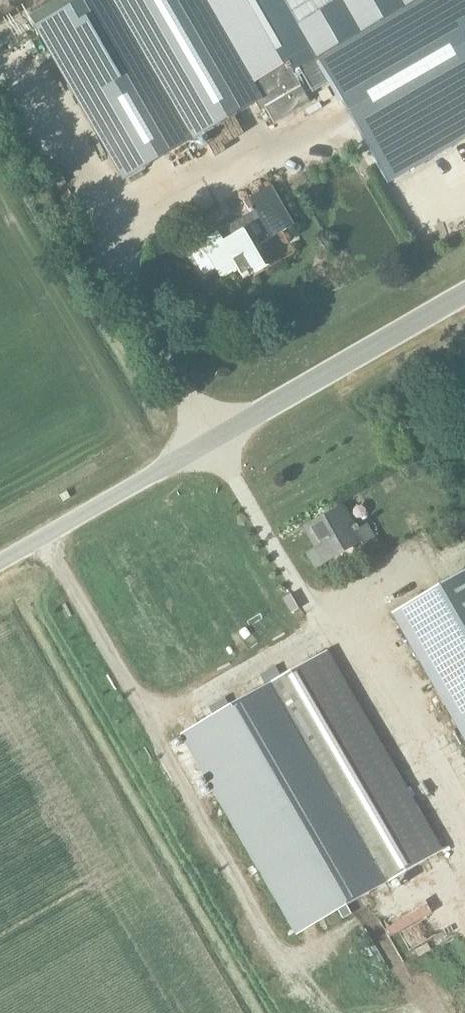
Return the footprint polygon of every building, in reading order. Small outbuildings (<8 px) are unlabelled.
[(122,180),(254,104),(193,0),(83,0),(34,28),(122,180)] [(309,103),(291,73),(249,0),(193,0),(254,104),(259,112),(264,109),(273,124),(309,103)] [(291,73),(298,69),(417,0),(249,0),(291,73)] [(297,69),(299,73),(312,95),(329,84),(387,185),(464,140),(464,0),(418,0),(297,69)] [(257,247),(292,226),(269,187),(243,203),(250,214),(199,243),(220,279),(236,270),(242,281),(268,266),(257,247)] [(367,555),(379,548),(364,521),(352,528),(341,508),(304,529),(316,549),(307,554),(315,568),(359,542),(367,555)] [(464,744),(464,572),(391,615),(464,744)] [(299,936),(440,851),(326,652),(180,739),(299,936)]
